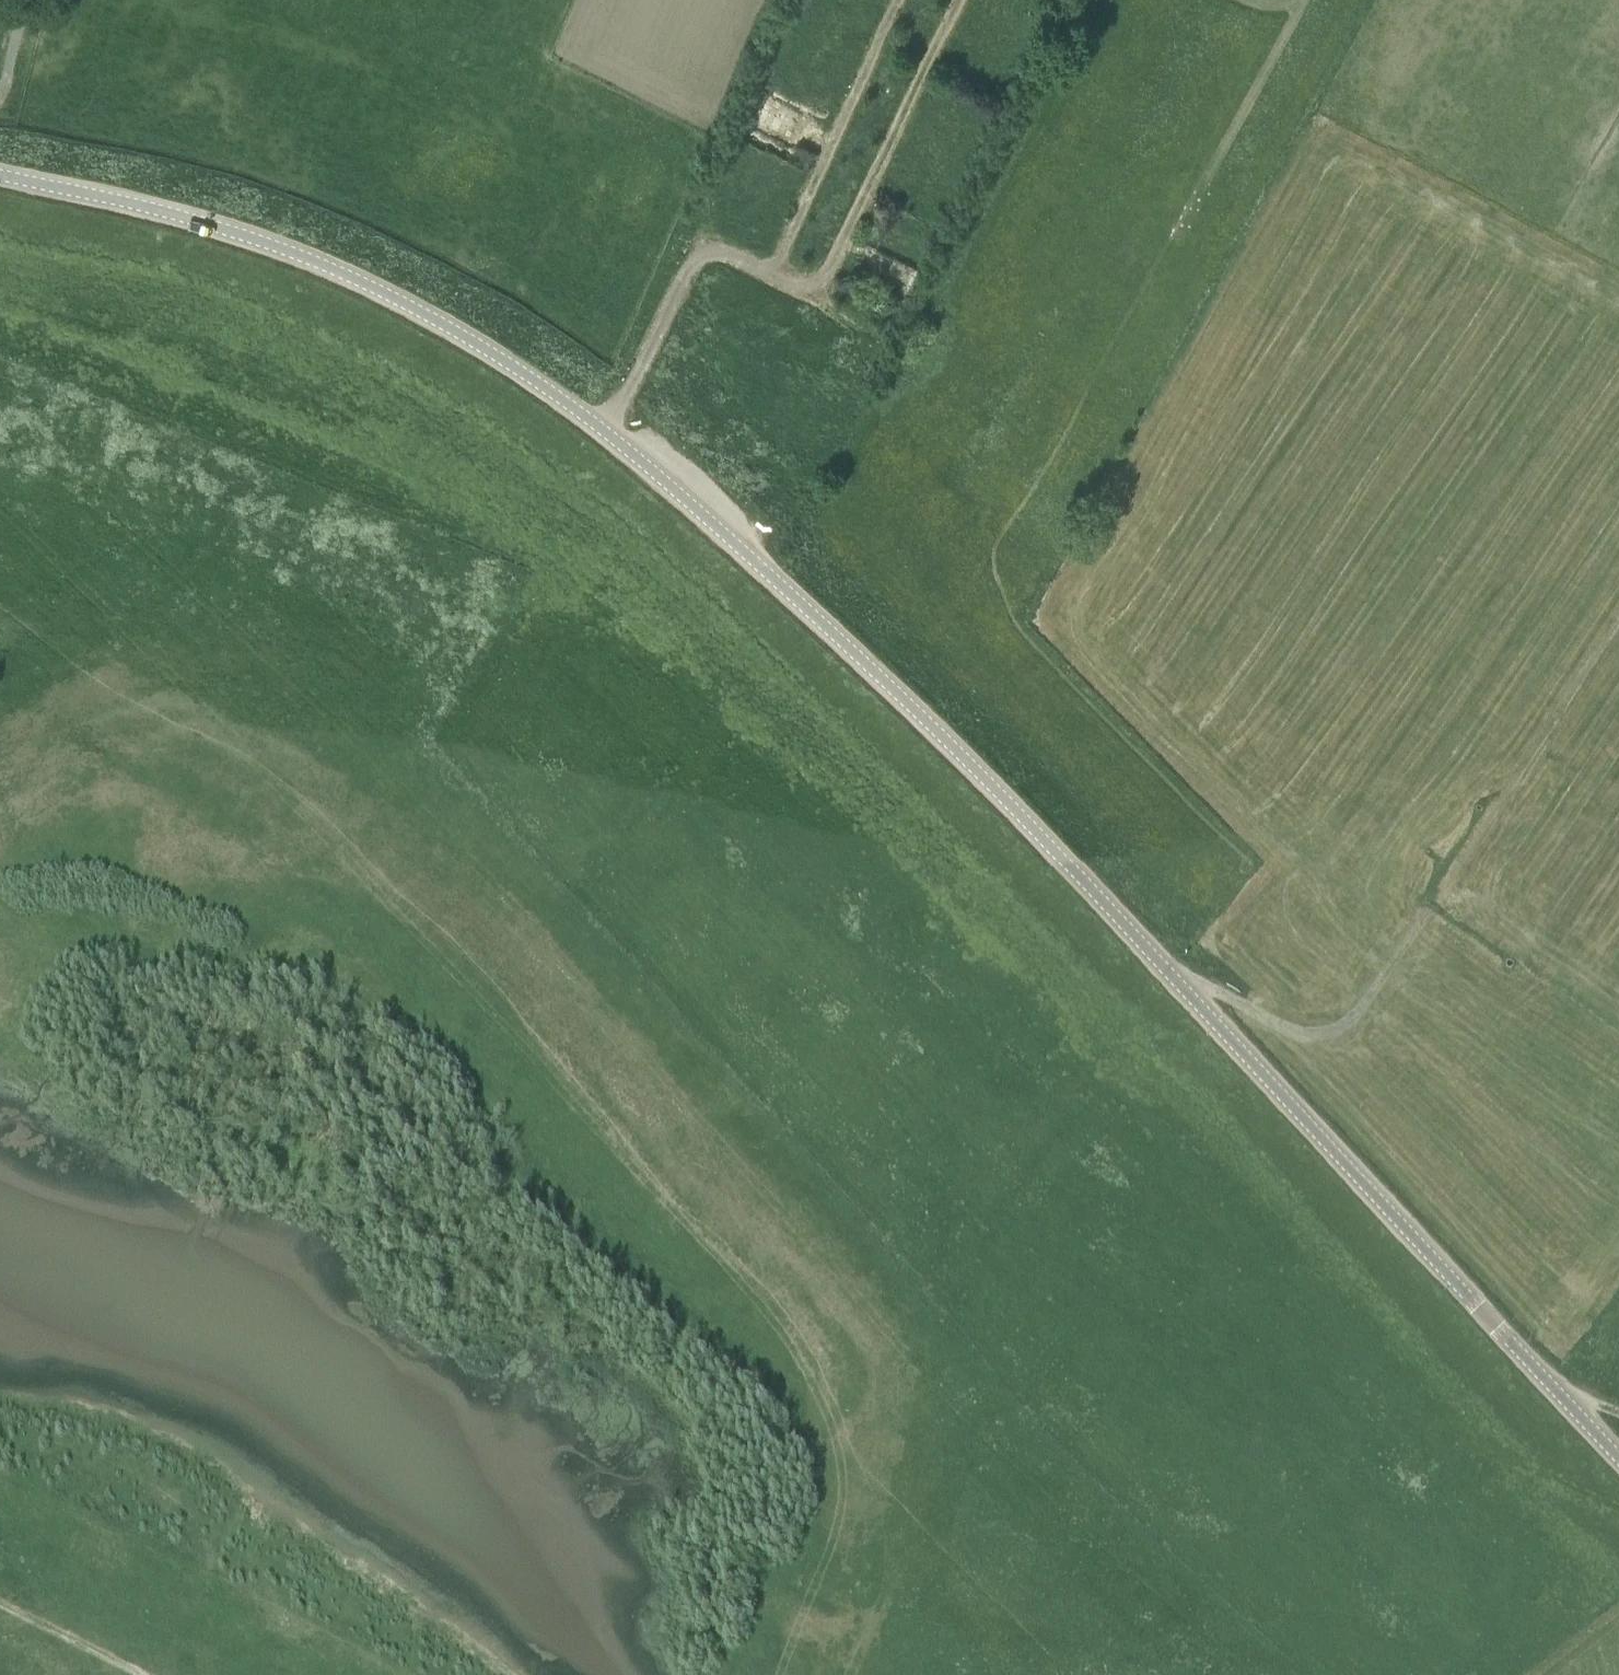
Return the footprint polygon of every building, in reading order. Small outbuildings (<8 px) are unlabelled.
[(753,120),(795,140),(805,118),(764,98),(753,120)] [(876,247),(867,265),(909,285),(918,266),(876,247)]
